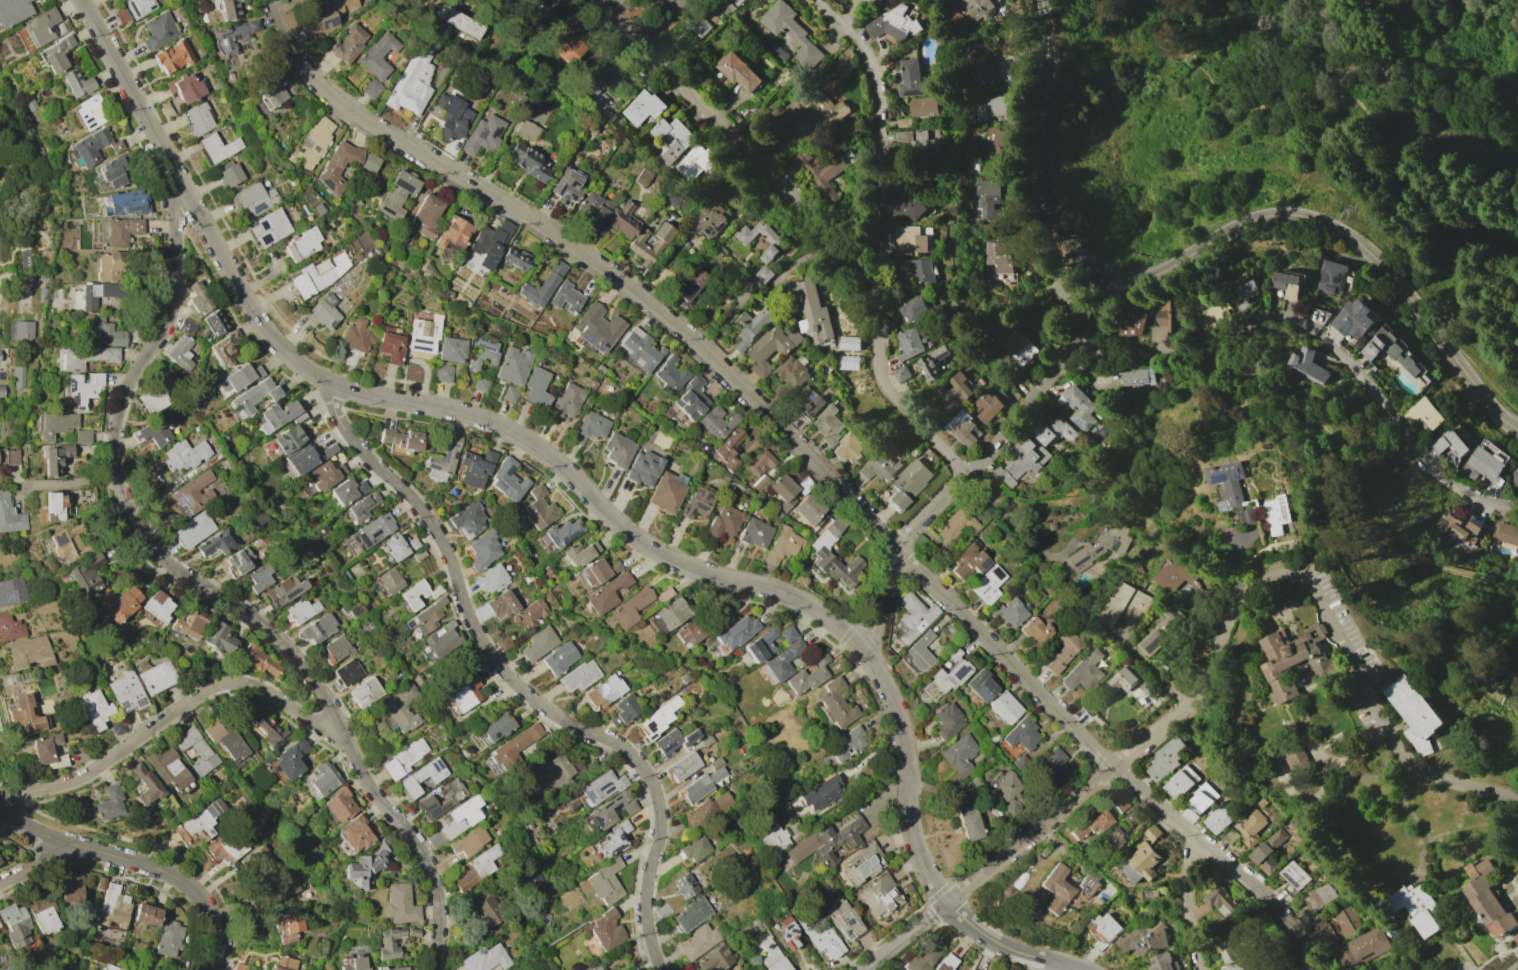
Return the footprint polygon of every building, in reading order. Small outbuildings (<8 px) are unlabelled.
[(33,12),(0,30),(0,0),(29,0),(27,1),(33,12)] [(122,1),(124,0),(154,0),(157,7),(132,20),(131,18),(120,24),(114,12),(124,6),(122,1)] [(221,22),(217,0),(246,0),(236,2),(240,18),(221,22)] [(317,2),(322,0),(356,0),(358,6),(334,14),(338,26),(309,37),(304,21),(322,14),(317,2)] [(515,9),(525,0),(542,0),(548,7),(528,24),(515,9)] [(663,3),(660,16),(675,15),(678,0),(661,0),(663,3)] [(740,0),(709,0),(724,16),(740,0)] [(758,20),(776,0),(782,0),(796,14),(792,18),(807,33),(804,36),(824,55),(809,71),(796,59),(799,55),(795,52),(800,46),(782,29),(775,36),(758,20)] [(868,3),(870,0),(888,0),(883,10),(868,3)] [(966,3),(964,0),(991,0),(997,8),(983,17),(982,16),(975,21),(963,5),(966,3)] [(439,1),(483,26),(475,40),(431,14),(439,1)] [(863,23),(873,39),(884,33),(903,43),(908,33),(914,35),(923,29),(916,19),(912,21),(905,12),(908,6),(901,2),(863,23)] [(32,29),(27,19),(52,6),(59,20),(48,26),(54,37),(36,46),(28,31),(32,29)] [(149,35),(143,23),(166,10),(180,35),(148,52),(141,40),(149,35)] [(686,23),(700,38),(712,26),(698,12),(686,23)] [(213,31),(258,17),(261,29),(250,33),(251,37),(242,40),(242,37),(230,41),(231,43),(234,42),(237,53),(221,58),(218,48),(219,48),(217,39),(216,39),(213,31)] [(333,41),(337,44),(341,39),(340,38),(345,33),(343,31),(351,22),(367,36),(360,44),(362,46),(345,65),(338,60),(337,61),(334,58),(333,59),(328,54),(329,53),(325,50),(333,41)] [(564,25),(587,47),(569,65),(547,42),(564,25)] [(360,53),(361,54),(383,29),(401,45),(393,54),(387,48),(379,58),(390,69),(379,81),(354,59),(360,53)] [(57,42),(56,40),(69,33),(74,44),(64,50),(65,51),(61,54),(67,66),(51,74),(46,65),(45,66),(37,52),(57,42)] [(166,46),(167,48),(175,44),(174,42),(182,37),(195,61),(187,66),(185,63),(165,74),(159,63),(156,64),(151,54),(166,46)] [(418,41),(433,50),(426,63),(432,67),(429,72),(430,72),(427,78),(429,78),(425,84),(427,84),(425,86),(431,89),(415,116),(396,105),(393,110),(382,103),(418,41)] [(985,47),(971,55),(988,83),(1002,75),(985,47)] [(719,63),(718,62),(725,54),(727,56),(733,49),(764,80),(751,94),(738,80),(734,84),(716,66),(719,63)] [(902,62),(919,60),(922,81),(933,79),(935,94),(900,98),(898,84),(904,83),(902,62)] [(75,68),(81,80),(90,76),(96,87),(84,95),(82,92),(73,98),(61,76),(75,68)] [(279,72),(285,81),(279,85),(286,97),(267,110),(259,98),(260,97),(254,89),(279,72)] [(166,86),(172,95),(176,93),(182,106),(207,93),(200,80),(195,82),(190,73),(166,86)] [(372,77),(383,87),(371,100),(359,90),(372,77)] [(590,81),(600,90),(595,95),(606,105),(605,107),(612,114),(606,121),(577,95),(590,81)] [(789,125),(813,109),(825,129),(852,112),(844,100),(836,105),(822,83),(779,110),(789,125)] [(644,88),(652,96),(655,94),(667,107),(654,120),(649,114),(635,128),(619,112),(644,88)] [(441,121),(439,120),(444,112),(438,108),(440,105),(434,102),(439,92),(446,96),(447,93),(465,103),(463,107),(474,113),(469,122),(463,122),(463,138),(452,137),(452,141),(440,140),(441,121)] [(72,113),(70,108),(96,93),(110,118),(85,132),(84,130),(82,131),(79,125),(76,127),(69,115),(72,113)] [(29,94),(36,107),(28,111),(21,98),(29,94)] [(519,94),(526,97),(522,104),(516,101),(519,94)] [(974,96),(1007,96),(1008,121),(975,122),(974,96)] [(937,98),(938,115),(909,118),(908,101),(937,98)] [(203,99),(212,116),(210,117),(215,125),(194,137),(193,134),(191,135),(185,123),(187,122),(181,111),(203,99)] [(478,118),(483,122),(489,113),(505,123),(496,138),(499,140),(491,153),(478,145),(471,156),(459,149),(478,118)] [(294,150),(296,151),(299,144),(304,136),(303,135),(312,123),(313,124),(320,115),(335,126),(328,134),(331,136),(329,140),(330,141),(329,144),(327,143),(323,149),(324,150),(321,155),(320,154),(315,162),(314,164),(313,164),(310,170),(301,167),(304,160),(292,155),(294,150)] [(662,117),(670,124),(677,117),(697,137),(680,155),(679,154),(665,168),(656,160),(670,145),(662,138),(659,141),(648,131),(662,117)] [(522,118),(539,129),(532,141),(515,131),(522,118)] [(71,144),(104,126),(112,142),(119,138),(124,148),(113,154),(107,145),(109,144),(108,142),(94,150),(100,159),(83,168),(81,163),(76,166),(72,159),(77,156),(71,144)] [(979,142),(981,143),(985,128),(987,128),(987,127),(1017,134),(1012,153),(1005,152),(1004,156),(996,155),(997,150),(991,148),(989,156),(976,153),(979,142)] [(938,128),(940,153),(909,156),(908,140),(895,141),(894,132),(938,128)] [(200,141),(213,165),(244,147),(238,136),(223,145),(216,132),(200,141)] [(323,170),(321,168),(339,140),(350,147),(363,149),(360,164),(345,162),(337,175),(347,185),(334,197),(315,178),(323,170)] [(514,141),(522,146),(523,146),(539,156),(538,157),(548,163),(544,169),(548,171),(541,183),(525,174),(524,176),(515,170),(517,167),(511,163),(515,157),(507,152),(514,141)] [(797,168),(804,169),(829,205),(842,196),(842,195),(837,198),(830,181),(859,160),(851,148),(821,167),(806,146),(790,158),(797,168)] [(131,150),(137,162),(120,170),(126,182),(111,190),(110,188),(106,180),(103,182),(98,172),(101,170),(99,166),(131,150)] [(380,160),(372,174),(359,167),(368,152),(380,160)] [(704,172),(720,166),(714,152),(699,158),(704,172)] [(217,173),(235,163),(244,178),(225,189),(217,173)] [(563,166),(572,172),(573,169),(583,175),(575,189),(580,192),(573,202),(568,199),(564,205),(563,205),(553,199),(555,195),(548,190),(563,166)] [(652,174),(642,187),(632,180),(642,166),(652,174)] [(377,206),(376,205),(378,200),(380,201),(381,200),(380,199),(385,191),(388,193),(393,184),(389,182),(397,169),(420,182),(412,196),(406,193),(398,207),(404,210),(397,222),(375,209),(377,206)] [(977,180),(1003,180),(1003,203),(996,203),(996,209),(1004,209),(1004,219),(981,219),(981,208),(977,207),(977,180)] [(257,181),(263,192),(272,187),(280,202),(249,218),(243,206),(235,210),(228,196),(257,181)] [(110,194),(110,193),(115,192),(115,193),(141,189),(142,194),(146,193),(149,212),(137,214),(136,210),(101,216),(100,208),(108,206),(106,195),(110,194)] [(588,189),(596,194),(595,195),(602,200),(603,198),(612,204),(596,227),(585,220),(588,216),(575,208),(588,189)] [(426,192),(445,203),(433,223),(435,224),(433,228),(436,230),(430,240),(406,226),(426,192)] [(672,193),(680,199),(673,207),(666,201),(672,193)] [(915,193),(929,206),(915,222),(901,208),(915,193)] [(712,198),(723,207),(720,211),(728,219),(726,221),(728,223),(719,233),(715,230),(707,238),(695,227),(700,222),(694,217),(712,198)] [(613,206),(617,210),(625,199),(633,205),(627,214),(640,223),(627,240),(621,236),(622,234),(615,229),(614,231),(607,225),(609,221),(605,218),(613,206)] [(254,222),(253,220),(279,206),(293,231),(260,249),(258,246),(256,247),(245,227),(254,222)] [(450,213),(473,227),(461,248),(459,248),(457,252),(443,243),(440,249),(431,244),(450,213)] [(106,219),(143,218),(143,234),(127,234),(127,247),(106,247),(106,219)] [(514,226),(487,272),(475,265),(482,253),(479,251),(477,255),(467,249),(481,225),(491,231),(493,227),(497,229),(502,219),(514,226)] [(641,227),(648,232),(640,242),(650,250),(657,239),(651,234),(661,220),(674,230),(645,269),(638,265),(642,260),(637,256),(635,259),(630,255),(632,252),(625,247),(641,227)] [(744,224),(750,230),(761,220),(765,224),(766,223),(784,242),(781,245),(780,244),(777,247),(780,250),(766,265),(758,257),(771,244),(759,232),(744,246),(733,234),(744,224)] [(291,241),(289,238),(294,235),(296,238),(302,235),(300,233),(313,225),(320,238),(328,234),(333,244),(325,249),(320,239),(316,242),(319,247),(292,263),(283,246),(291,241)] [(894,225),(931,226),(931,236),(927,236),(927,252),(918,252),(918,256),(894,255),(894,225)] [(996,242),(996,238),(1003,238),(1003,241),(1012,241),(1012,256),(1014,256),(1013,273),(994,272),(994,265),(986,264),(986,242),(996,242)] [(506,246),(516,252),(518,249),(530,256),(529,259),(530,260),(522,272),(499,258),(506,246)] [(28,250),(29,268),(20,268),(19,250),(28,250)] [(98,254),(110,254),(110,251),(128,251),(128,270),(119,270),(119,280),(115,280),(115,282),(109,282),(109,280),(97,280),(97,272),(98,272),(98,254)] [(288,279),(298,273),(296,269),(308,262),(316,275),(333,265),(329,258),(342,251),(350,264),(339,274),(328,284),(313,292),(299,300),(288,279)] [(897,261),(931,257),(934,282),(916,284),(915,273),(899,275),(897,261)] [(522,282),(534,290),(556,259),(567,266),(538,308),(532,304),(532,305),(527,301),(527,300),(515,292),(522,282)] [(1323,259),(1350,267),(1341,296),(1315,289),(1323,259)] [(765,264),(756,273),(766,283),(775,274),(765,264)] [(695,266),(707,277),(685,303),(672,292),(695,266)] [(1062,271),(1085,295),(1068,311),(1045,287),(1062,271)] [(1276,272),(1284,273),(1284,271),(1307,275),(1306,283),(1301,282),(1297,303),(1290,301),(1290,299),(1285,298),(1286,289),(1273,287),(1276,272)] [(814,278),(821,307),(826,305),(834,336),(824,338),(825,342),(814,344),(811,333),(809,334),(808,330),(800,332),(797,320),(807,318),(805,312),(803,312),(801,304),(803,303),(798,282),(814,278)] [(189,303),(186,299),(192,295),(186,286),(196,279),(203,289),(201,290),(212,306),(200,314),(199,312),(196,313),(195,312),(191,315),(185,306),(189,303)] [(563,279),(571,285),(569,288),(584,297),(572,315),(564,309),(567,304),(562,300),(556,308),(547,302),(563,279)] [(1254,279),(1257,287),(1258,286),(1259,289),(1258,290),(1262,299),(1255,302),(1253,297),(1246,300),(1249,307),(1237,311),(1229,288),(1254,279)] [(123,284),(123,296),(96,296),(96,311),(82,311),(82,284),(123,284)] [(47,288),(44,303),(37,302),(39,287),(47,288)] [(445,289),(453,292),(450,298),(443,296),(445,289)] [(305,309),(307,310),(327,290),(337,301),(331,306),(342,318),(327,331),(320,324),(318,326),(315,323),(312,326),(300,313),(305,309)] [(906,302),(905,300),(915,295),(916,297),(921,295),(930,315),(915,321),(915,322),(910,324),(909,322),(905,324),(897,306),(906,302)] [(1149,326),(1156,326),(1157,300),(1163,300),(1163,296),(1181,297),(1179,331),(1164,330),(1164,343),(1148,342),(1149,326)] [(1115,323),(1115,321),(1133,321),(1138,309),(1137,309),(1141,297),(1152,301),(1148,312),(1147,312),(1139,333),(1140,338),(1134,338),(1134,335),(1116,336),(1116,337),(1104,338),(1115,323)] [(1352,300),(1356,304),(1360,298),(1373,310),(1368,315),(1376,322),(1359,341),(1349,332),(1346,336),(1331,324),(1352,300)] [(593,299),(604,309),(598,316),(606,322),(613,314),(626,324),(600,355),(575,334),(577,331),(571,326),(593,299)] [(1200,309),(1203,327),(1229,323),(1226,304),(1200,309)] [(740,339),(736,335),(739,332),(732,325),(739,318),(737,317),(743,310),(752,318),(764,306),(775,316),(738,354),(732,348),(740,339)] [(507,308),(512,311),(508,317),(503,314),(507,308)] [(214,310),(227,329),(216,335),(216,334),(214,336),(212,333),(211,334),(201,319),(214,310)] [(411,318),(430,321),(431,313),(441,314),(437,339),(434,338),(432,353),(406,349),(411,318)] [(346,324),(352,326),(353,324),(349,322),(353,314),(365,320),(362,328),(376,333),(372,344),(368,342),(364,354),(361,353),(360,356),(346,350),(347,347),(344,346),(345,343),(340,340),(346,324)] [(90,316),(102,316),(102,322),(112,322),(112,331),(125,331),(126,345),(101,346),(101,336),(91,336),(90,316)] [(182,317),(196,323),(191,335),(177,329),(182,317)] [(14,321),(33,321),(33,342),(14,342),(14,321)] [(774,322),(783,331),(781,332),(785,336),(793,328),(803,338),(795,347),(794,346),(784,356),(776,348),(764,360),(772,367),(760,380),(749,369),(754,364),(743,353),(774,322)] [(377,340),(378,340),(381,325),(400,330),(400,332),(405,334),(402,347),(403,348),(398,366),(384,363),(387,354),(374,351),(377,340)] [(902,347),(896,334),(914,326),(925,350),(898,362),(893,351),(902,347)] [(1375,338),(1373,337),(1384,326),(1390,332),(1392,331),(1399,338),(1400,337),(1409,346),(1407,348),(1429,371),(1426,374),(1432,381),(1430,383),(1420,373),(1415,377),(1396,358),(1395,360),(1384,349),(1371,362),(1361,352),(1375,338)] [(234,328),(240,338),(228,346),(231,350),(229,352),(234,359),(230,361),(231,362),(221,369),(214,360),(216,359),(207,346),(234,328)] [(1016,328),(1039,350),(1021,368),(999,345),(1016,328)] [(629,330),(639,338),(643,333),(650,339),(647,344),(655,351),(660,345),(666,350),(645,374),(637,368),(642,362),(636,357),(632,361),(625,355),(629,350),(619,342),(629,330)] [(471,352),(476,354),(479,348),(471,345),(475,333),(480,335),(479,337),(498,343),(495,352),(498,353),(494,366),(487,363),(488,360),(483,358),(482,360),(479,359),(475,370),(465,367),(471,352)] [(167,343),(170,345),(179,334),(182,336),(183,335),(186,338),(187,336),(191,339),(190,341),(192,342),(186,350),(191,355),(187,359),(193,364),(186,373),(159,352),(167,343)] [(441,336),(467,340),(464,358),(461,358),(460,363),(437,359),(441,336)] [(860,350),(839,349),(839,336),(860,337),(860,350)] [(929,354),(928,353),(944,344),(949,354),(935,362),(943,377),(929,384),(916,361),(929,354)] [(507,345),(517,349),(516,352),(524,356),(526,350),(533,354),(520,387),(494,376),(507,345)] [(1293,365),(1290,363),(1296,352),(1300,354),(1303,346),(1317,350),(1313,362),(1332,372),(1326,383),(1325,382),(1322,388),(1289,371),(1293,365)] [(118,348),(118,361),(102,362),(102,360),(83,360),(83,371),(63,371),(63,349),(118,348)] [(671,352),(677,358),(670,365),(677,372),(682,367),(689,374),(672,392),(653,374),(662,364),(661,363),(671,352)] [(789,354),(795,360),(800,355),(807,361),(803,365),(807,370),(806,371),(810,375),(796,389),(789,381),(786,383),(783,380),(781,382),(771,372),(789,354)] [(859,370),(838,369),(839,356),(860,356),(859,370)] [(223,378),(220,375),(234,366),(235,369),(245,363),(249,370),(257,365),(264,375),(253,381),(252,379),(232,392),(229,387),(223,391),(217,382),(223,378)] [(435,363),(453,366),(450,383),(433,380),(435,363)] [(598,363),(605,370),(600,376),(593,369),(598,363)] [(528,389),(523,386),(533,365),(550,374),(541,391),(550,396),(543,409),(523,399),(528,389)] [(892,371),(898,383),(911,377),(905,365),(892,371)] [(11,366),(24,366),(24,388),(13,388),(13,377),(10,377),(11,366)] [(1123,375),(1123,372),(1138,371),(1138,369),(1147,369),(1147,368),(1153,367),(1154,383),(1142,384),(1142,386),(1138,386),(1139,388),(1133,389),(1133,387),(1127,388),(1126,386),(1123,386),(1122,375),(1123,375)] [(138,396),(137,394),(140,392),(142,394),(157,383),(151,375),(159,370),(170,385),(162,391),(169,402),(150,416),(147,412),(145,413),(141,408),(143,407),(137,397),(138,396)] [(953,387),(948,381),(960,370),(967,378),(963,382),(973,393),(966,399),(967,401),(951,415),(945,407),(949,404),(942,396),(953,387)] [(80,374),(80,383),(86,383),(86,373),(102,373),(102,397),(85,397),(85,410),(70,410),(70,395),(67,395),(66,374),(80,374)] [(683,391),(681,389),(687,384),(686,382),(695,373),(703,381),(695,389),(708,403),(690,421),(671,402),(683,391)] [(475,375),(488,380),(484,392),(470,387),(475,375)] [(266,377),(273,387),(276,385),(282,395),(270,402),(265,394),(256,400),(257,402),(251,406),(255,413),(245,419),(243,417),(239,419),(232,408),(230,409),(226,403),(266,377)] [(564,380),(586,392),(581,400),(580,400),(576,408),(577,410),(576,413),(573,414),(571,418),(562,413),(559,417),(548,411),(564,380)] [(807,383),(826,402),(811,417),(792,398),(807,383)] [(783,384),(792,393),(782,403),(773,394),(783,384)] [(1062,394),(1063,395),(1074,384),(1096,406),(1088,414),(1095,420),(1083,433),(1068,418),(1078,408),(1075,405),(1071,408),(1068,406),(1062,412),(1053,403),(1062,394)] [(507,385),(519,391),(512,404),(501,398),(507,385)] [(980,397),(979,397),(981,395),(983,396),(987,393),(991,397),(994,394),(1002,403),(1004,405),(984,424),(976,416),(983,409),(982,408),(977,412),(971,406),(980,397)] [(1414,405),(1415,406),(1427,395),(1447,419),(1434,430),(1425,419),(1417,426),(1414,422),(1412,425),(1403,415),(1414,405)] [(263,421),(258,412),(264,408),(263,407),(265,406),(266,407),(272,403),(278,411),(281,409),(280,407),(293,399),(301,412),(302,411),(306,416),(295,424),(290,417),(264,434),(257,425),(263,421)] [(714,402),(722,410),(721,411),(723,413),(718,418),(724,423),(735,412),(741,417),(717,442),(696,422),(714,402)] [(830,403),(838,410),(833,415),(844,426),(837,433),(841,437),(829,449),(818,438),(825,431),(820,426),(825,421),(818,415),(830,403)] [(574,432),(573,431),(584,408),(610,422),(602,439),(594,435),(593,438),(586,435),(581,445),(570,440),(574,432)] [(40,432),(40,414),(77,414),(77,427),(69,427),(69,432),(51,432),(51,442),(38,442),(37,432),(40,432)] [(158,416),(172,439),(156,449),(148,435),(141,439),(135,430),(158,416)] [(958,420),(960,423),(967,416),(976,425),(969,432),(977,440),(969,449),(949,430),(958,420)] [(1071,440),(1066,440),(1061,435),(1055,441),(1053,438),(1045,447),(1031,433),(1041,424),(1045,428),(1056,417),(1063,423),(1064,422),(1077,434),(1071,440)] [(268,439),(293,422),(305,440),(280,456),(268,439)] [(736,427),(745,436),(731,449),(734,453),(732,456),(740,463),(730,473),(724,467),(731,461),(728,458),(726,460),(723,457),(721,459),(713,450),(736,427)] [(381,428),(393,429),(392,432),(405,434),(406,430),(422,432),(419,451),(395,447),(396,444),(378,441),(381,428)] [(1453,428),(1470,449),(1459,458),(1449,446),(1437,456),(1430,447),(1453,428)] [(90,430),(90,443),(74,443),(74,430),(90,430)] [(851,430),(867,446),(861,452),(864,455),(854,465),(849,460),(847,462),(843,458),(839,462),(829,451),(851,430)] [(610,431),(635,444),(622,470),(611,465),(612,462),(604,457),(607,451),(601,448),(610,431)] [(427,454),(441,458),(445,447),(441,445),(446,432),(462,437),(448,477),(444,476),(442,483),(426,477),(429,468),(422,466),(427,454)] [(224,434),(227,439),(222,443),(219,438),(224,434)] [(999,466),(1002,469),(1016,455),(1009,449),(1016,442),(1017,444),(1019,442),(1022,445),(1030,437),(1034,442),(1036,440),(1050,455),(1032,473),(1029,469),(1025,473),(1023,471),(1013,481),(1015,483),(1009,489),(992,473),(999,466)] [(166,458),(162,451),(170,446),(169,445),(175,441),(176,443),(182,439),(189,448),(202,439),(211,453),(201,459),(200,458),(196,460),(198,462),(189,468),(187,466),(182,469),(180,467),(174,470),(173,467),(167,471),(161,461),(166,458)] [(1507,462),(1512,455),(1485,440),(1481,447),(1507,462)] [(701,441),(709,449),(703,456),(695,448),(701,441)] [(283,457),(306,442),(307,445),(309,443),(312,447),(310,448),(314,455),(332,443),(337,450),(317,463),(317,462),(295,476),(283,457)] [(44,450),(44,447),(58,447),(58,445),(72,445),(72,456),(61,456),(61,466),(59,466),(59,476),(45,476),(44,457),(42,457),(41,450),(44,450)] [(1480,445),(1506,465),(1499,475),(1502,477),(1501,478),(1504,481),(1500,486),(1497,484),(1496,485),(1480,473),(1474,481),(1461,471),(1480,445)] [(762,446),(776,462),(769,469),(766,466),(754,477),(742,465),(762,446)] [(865,463),(880,448),(896,464),(899,461),(902,465),(885,482),(880,478),(878,480),(871,474),(865,481),(856,472),(865,463)] [(17,449),(17,463),(4,464),(3,450),(17,449)] [(463,465),(458,463),(462,451),(477,456),(476,459),(481,460),(485,449),(497,453),(493,465),(491,464),(487,475),(484,474),(482,477),(484,478),(480,490),(457,481),(463,465)] [(636,452),(642,454),(644,450),(663,460),(649,487),(636,481),(635,483),(623,477),(636,452)] [(494,480),(490,476),(498,466),(497,465),(506,454),(517,463),(509,473),(519,481),(523,476),(530,482),(514,503),(490,484),(494,480)] [(895,490),(889,484),(916,457),(934,475),(897,511),(885,499),(895,490)] [(326,460),(332,469),(341,463),(348,472),(321,490),(320,488),(315,491),(311,485),(309,487),(302,476),(326,460)] [(1208,468),(1244,460),(1248,477),(1241,478),(1247,508),(1238,510),(1222,514),(1219,501),(1230,499),(1226,482),(1212,485),(1208,468)] [(207,468),(214,478),(196,490),(199,494),(208,488),(215,498),(182,520),(173,507),(176,505),(169,493),(207,468)] [(660,474),(659,473),(661,469),(675,476),(677,472),(687,477),(684,485),(686,486),(671,515),(645,502),(660,474)] [(722,471),(730,475),(726,482),(719,478),(722,471)] [(781,472),(798,489),(791,496),(795,501),(784,512),(777,505),(781,501),(767,486),(781,472)] [(762,473),(768,480),(757,491),(750,485),(762,473)] [(349,477),(354,484),(361,479),(368,490),(357,497),(356,495),(340,506),(329,490),(349,477)] [(533,500),(527,491),(539,483),(546,493),(539,497),(545,505),(551,502),(557,511),(555,513),(557,516),(536,530),(522,508),(533,500)] [(689,493),(691,494),(696,486),(714,495),(712,498),(714,499),(703,519),(697,515),(698,514),(693,511),(689,520),(678,515),(689,493)] [(25,529),(0,532),(0,489),(5,489),(7,507),(10,507),(11,514),(23,513),(25,529)] [(346,507),(365,495),(366,496),(374,491),(380,501),(366,511),(369,515),(364,518),(365,520),(362,522),(361,520),(356,523),(346,507)] [(44,511),(44,492),(55,492),(55,495),(62,495),(63,502),(65,502),(65,507),(61,507),(61,519),(58,519),(42,520),(42,511),(44,511)] [(807,492),(825,509),(822,513),(824,515),(811,528),(791,508),(807,492)] [(1273,535),(1284,533),(1282,523),(1292,521),(1286,493),(1275,495),(1276,500),(1266,502),(1273,535)] [(458,511),(459,512),(467,506),(466,505),(471,501),(472,503),(476,500),(481,508),(480,509),(485,517),(481,520),(485,527),(472,536),(469,532),(465,534),(458,525),(450,531),(443,521),(458,511)] [(713,514),(715,515),(722,502),(739,511),(739,510),(743,512),(732,535),(730,534),(728,537),(718,532),(714,540),(703,534),(713,514)] [(979,526),(971,535),(963,527),(940,551),(936,547),(943,540),(936,533),(946,522),(944,520),(958,505),(979,526)] [(1241,522),(1247,522),(1249,523),(1255,523),(1253,507),(1238,510),(1241,522)] [(181,526),(180,524),(203,509),(215,528),(183,550),(172,532),(181,526)] [(347,536),(386,510),(393,522),(391,523),(395,528),(358,552),(347,536)] [(824,529),(823,528),(841,511),(850,520),(834,536),(836,538),(825,549),(842,566),(855,554),(864,564),(858,570),(860,572),(854,577),(857,580),(847,590),(835,577),(832,579),(826,573),(821,577),(809,564),(815,558),(812,555),(814,554),(812,552),(814,550),(808,544),(824,529)] [(1444,513),(1446,515),(1448,511),(1463,521),(1461,524),(1457,522),(1456,523),(1464,528),(1471,516),(1483,524),(1475,537),(1477,538),(1473,544),(1469,542),(1467,546),(1462,543),(1464,541),(1456,536),(1454,540),(1446,535),(1447,534),(1435,526),(1444,513)] [(748,516),(773,529),(762,550),(747,542),(746,544),(736,539),(748,516)] [(551,524),(554,529),(565,521),(567,524),(575,518),(583,529),(554,550),(541,531),(551,524)] [(78,520),(83,530),(74,535),(79,547),(85,544),(88,552),(63,563),(60,556),(54,558),(49,548),(51,547),(46,535),(78,520)] [(1096,543),(1095,542),(1100,531),(1099,530),(1101,527),(1102,528),(1105,523),(1106,523),(1108,520),(1128,529),(1125,535),(1130,537),(1121,556),(1106,549),(1084,562),(1087,566),(1073,575),(1062,558),(1086,543),(1089,547),(1096,543)] [(1498,521),(1517,526),(1517,547),(1493,539),(1498,521)] [(781,523),(790,528),(789,530),(792,532),(791,533),(805,540),(800,549),(797,547),(792,556),(788,554),(786,557),(781,555),(774,566),(761,559),(781,523)] [(227,525),(239,544),(222,555),(216,547),(201,557),(194,547),(227,525)] [(473,559),(470,554),(472,553),(466,545),(492,527),(495,532),(494,533),(496,537),(494,538),(498,544),(496,545),(501,553),(474,573),(467,563),(473,559)] [(388,551),(383,543),(397,533),(402,540),(406,536),(408,540),(413,536),(419,545),(394,562),(386,552),(388,551)] [(560,552),(575,541),(580,548),(593,539),(600,550),(578,566),(576,563),(571,566),(560,552)] [(959,561),(954,556),(969,541),(975,547),(973,550),(975,552),(977,550),(989,562),(977,573),(973,569),(960,581),(949,570),(959,561)] [(1152,578),(1168,562),(1162,556),(1175,545),(1202,572),(1194,580),(1201,587),(1196,592),(1184,579),(1169,594),(1152,578)] [(244,546),(252,557),(246,561),(250,566),(236,575),(232,568),(227,571),(224,566),(228,564),(224,558),(244,546)] [(421,549),(425,555),(416,561),(412,555),(421,549)] [(97,552),(103,562),(90,569),(100,585),(88,592),(87,591),(80,595),(65,570),(97,552)] [(598,557),(605,567),(616,560),(621,568),(592,587),(590,584),(588,586),(582,578),(585,576),(580,569),(598,557)] [(265,562),(272,571),(267,574),(272,581),(254,593),(249,586),(253,583),(247,574),(265,562)] [(497,562),(508,578),(507,579),(509,582),(494,592),(492,589),(487,593),(484,589),(480,591),(472,579),(497,562)] [(993,563),(1006,576),(994,588),(1000,593),(986,607),(968,588),(993,563)] [(392,567),(405,586),(389,596),(377,577),(392,567)] [(624,569),(633,581),(620,590),(618,586),(611,591),(618,601),(595,616),(582,597),(624,569)] [(290,573),(296,582),(302,578),(307,586),(271,610),(267,603),(268,602),(264,595),(260,597),(258,594),(290,573)] [(28,599),(0,606),(0,580),(20,575),(22,587),(25,586),(28,599)] [(399,594),(414,584),(414,583),(421,579),(429,591),(435,587),(434,586),(439,583),(443,590),(431,598),(429,593),(423,597),(420,592),(414,596),(416,598),(417,598),(421,605),(410,612),(399,594)] [(1121,581),(1152,599),(1136,626),(1119,617),(1111,631),(1097,622),(1121,581)] [(110,592),(115,597),(130,584),(142,597),(135,603),(137,606),(114,625),(96,604),(110,592)] [(649,588),(654,598),(634,612),(637,619),(621,631),(608,612),(645,586),(648,588),(649,588)] [(668,586),(673,593),(659,603),(654,596),(668,586)] [(506,588),(519,608),(511,613),(510,612),(503,616),(501,612),(497,615),(496,613),(492,615),(484,602),(506,588)] [(155,590),(166,599),(166,600),(172,605),(163,615),(166,617),(161,623),(141,607),(155,590)] [(906,629),(896,619),(905,610),(901,607),(904,604),(898,598),(907,590),(924,609),(931,603),(939,612),(904,646),(896,638),(906,629)] [(285,610),(284,608),(302,596),(308,605),(316,599),(322,608),(313,614),(313,613),(295,625),(291,619),(288,621),(282,612),(285,610)] [(442,596),(446,602),(437,608),(442,615),(435,620),(438,625),(421,636),(413,625),(407,629),(403,622),(442,596)] [(653,613),(677,596),(685,607),(683,608),(686,612),(684,613),(686,616),(665,631),(661,625),(662,625),(653,613)] [(998,603),(1002,607),(1013,596),(1020,604),(1019,605),(1028,614),(1022,621),(1021,620),(1012,629),(1005,622),(1004,622),(997,616),(1000,613),(999,613),(994,617),(989,612),(998,603)] [(517,622),(514,623),(512,622),(510,621),(509,618),(510,616),(512,614),(515,613),(538,597),(549,613),(541,618),(539,615),(533,619),(537,625),(528,630),(526,628),(524,629),(523,627),(522,628),(517,622)] [(1139,644),(1167,617),(1164,613),(1173,604),(1191,623),(1165,648),(1162,646),(1151,656),(1139,644)] [(175,616),(181,619),(188,607),(193,610),(193,608),(209,616),(204,624),(201,623),(196,634),(199,635),(196,641),(169,627),(175,616)] [(298,629),(328,610),(336,624),(333,626),(336,630),(312,645),(308,638),(305,640),(298,629)] [(25,635),(0,641),(0,612),(6,611),(8,621),(17,619),(18,623),(22,622),(25,635)] [(744,614),(749,621),(754,618),(760,627),(735,645),(734,643),(727,649),(722,642),(719,644),(714,637),(744,614)] [(694,616),(706,634),(689,645),(686,641),(681,644),(674,633),(678,629),(677,627),(694,616)] [(1041,625),(1045,621),(1054,631),(1037,648),(1019,629),(1032,616),(1041,625)] [(203,636),(204,636),(214,619),(228,627),(225,633),(236,640),(228,654),(219,649),(217,652),(209,648),(211,646),(201,640),(203,636)] [(424,645),(425,644),(421,639),(431,633),(434,636),(442,630),(440,626),(451,619),(455,625),(450,628),(455,636),(458,634),(462,641),(434,660),(424,645)] [(1278,630),(1279,631),(1283,629),(1290,642),(1305,634),(1303,630),(1320,622),(1322,625),(1324,623),(1328,632),(1326,633),(1327,636),(1317,641),(1323,652),(1324,651),(1328,659),(1331,657),(1333,660),(1336,658),(1342,670),(1320,681),(1308,658),(1284,670),(1291,684),(1295,682),(1300,694),(1278,705),(1272,694),(1276,692),(1263,665),(1271,661),(1260,640),(1278,630)] [(529,641),(527,637),(546,624),(558,641),(527,663),(517,650),(529,641)] [(788,624),(797,636),(785,644),(777,632),(788,624)] [(772,626),(778,634),(768,641),(774,650),(754,664),(742,646),(772,626)] [(1053,657),(1051,656),(1060,647),(1054,641),(1067,628),(1082,643),(1070,656),(1071,656),(1061,666),(1062,666),(1053,676),(1043,666),(1053,657)] [(926,629),(933,636),(921,647),(935,661),(921,673),(909,660),(911,658),(904,651),(926,629)] [(324,650),(321,646),(340,633),(349,647),(350,646),(355,652),(349,657),(346,653),(328,666),(320,653),(324,650)] [(44,634),(53,664),(39,667),(38,660),(24,663),(24,666),(10,670),(4,644),(44,634)] [(505,634),(511,644),(500,652),(493,642),(505,634)] [(798,637),(806,648),(785,662),(793,672),(774,685),(760,664),(784,648),(783,647),(798,637)] [(567,640),(578,657),(563,667),(565,669),(552,677),(540,659),(567,640)] [(936,640),(943,646),(936,653),(930,646),(936,640)] [(247,642),(255,647),(254,649),(261,654),(262,653),(269,657),(268,659),(280,667),(274,676),(262,668),(259,671),(244,661),(246,659),(239,654),(247,642)] [(1094,645),(1103,655),(1094,664),(1104,675),(1085,693),(1076,683),(1067,692),(1057,681),(1094,645)] [(955,647),(960,653),(957,657),(959,659),(956,662),(954,659),(951,662),(946,657),(955,647)] [(801,668),(805,675),(817,667),(811,658),(823,650),(829,659),(821,665),(829,676),(809,690),(806,686),(794,695),(783,680),(801,668)] [(167,658),(178,680),(147,696),(136,674),(167,658)] [(350,659),(352,662),(354,660),(363,673),(343,687),(340,682),(336,685),(333,679),(336,677),(332,671),(350,659)] [(581,661),(583,664),(590,659),(601,675),(577,692),(574,687),(566,692),(556,679),(581,661)] [(931,679),(929,677),(937,668),(943,674),(956,662),(959,659),(961,662),(963,661),(970,668),(969,670),(970,671),(950,690),(948,687),(941,693),(940,692),(932,701),(921,690),(931,679)] [(1124,664),(1138,679),(1125,692),(1120,688),(1112,696),(1102,686),(1124,664)] [(981,667),(988,674),(985,677),(997,689),(982,703),(963,684),(981,667)] [(123,676),(121,672),(130,668),(147,704),(135,710),(133,705),(119,712),(106,684),(123,676)] [(598,683),(598,684),(601,682),(600,681),(611,673),(616,680),(618,679),(625,689),(598,708),(596,704),(591,707),(582,694),(598,683)] [(473,674),(479,684),(474,688),(481,698),(459,713),(454,705),(457,703),(449,691),(473,674)] [(1407,674),(1448,721),(1430,737),(1434,752),(1420,756),(1416,745),(1405,733),(1412,727),(1384,692),(1407,674)] [(827,694),(821,685),(837,675),(845,687),(836,693),(846,708),(853,704),(860,715),(838,730),(832,721),(831,722),(822,709),(823,708),(818,700),(827,694)] [(350,694),(348,690),(371,676),(382,693),(359,708),(354,701),(350,704),(346,697),(350,694)] [(1145,680),(1155,689),(1148,696),(1138,686),(1145,680)] [(410,682),(419,696),(404,705),(411,715),(414,712),(421,721),(407,730),(406,729),(399,733),(379,703),(410,682)] [(86,691),(87,693),(97,688),(104,704),(109,701),(113,711),(103,716),(105,719),(100,722),(103,727),(93,732),(76,695),(86,691)] [(1003,689),(1023,710),(1008,725),(1004,721),(1003,722),(999,718),(997,720),(992,715),(994,714),(990,710),(991,708),(988,704),(1003,689)] [(28,692),(31,706),(27,707),(29,716),(32,715),(33,717),(40,715),(43,729),(23,734),(22,730),(20,730),(18,723),(15,724),(15,721),(8,723),(5,711),(13,709),(10,697),(28,692)] [(615,716),(614,714),(618,710),(617,708),(615,709),(612,704),(630,692),(642,710),(621,724),(620,722),(612,727),(608,720),(615,716)] [(648,733),(640,722),(648,717),(647,715),(661,705),(661,706),(676,695),(681,703),(669,712),(673,717),(663,725),(664,726),(654,733),(656,735),(646,742),(643,736),(648,733)] [(944,703),(946,705),(949,702),(961,714),(958,717),(964,723),(943,742),(933,732),(939,727),(937,725),(939,723),(931,715),(944,703)] [(258,709),(277,731),(282,727),(289,735),(271,751),(263,742),(264,741),(246,720),(258,709)] [(213,721),(211,718),(220,712),(248,752),(239,758),(237,755),(231,760),(225,751),(220,755),(202,729),(213,721)] [(502,713),(505,717),(507,716),(514,726),(505,731),(506,733),(501,737),(499,735),(487,743),(478,729),(502,713)] [(1024,715),(1036,727),(1033,730),(1039,737),(1032,745),(1033,746),(1027,753),(1015,741),(1009,747),(1000,739),(1024,715)] [(108,723),(119,718),(125,730),(114,735),(108,723)] [(492,754),(490,750),(534,721),(543,733),(514,753),(519,760),(503,771),(497,762),(493,764),(488,757),(492,754)] [(191,725),(210,751),(212,750),(220,762),(197,778),(189,766),(199,759),(189,745),(179,752),(170,740),(191,725)] [(860,736),(865,744),(856,750),(855,748),(851,751),(848,747),(845,749),(846,751),(844,752),(847,757),(837,763),(827,748),(847,734),(845,732),(857,725),(863,734),(860,736)] [(674,728),(680,737),(694,727),(700,736),(682,748),(679,744),(662,756),(652,742),(674,728)] [(45,736),(45,734),(59,732),(61,743),(50,744),(51,752),(64,750),(66,765),(46,768),(45,763),(34,764),(30,739),(45,736)] [(966,733),(978,749),(974,753),(975,754),(967,760),(973,768),(961,778),(963,781),(947,792),(941,784),(955,773),(939,752),(966,733)] [(714,740),(704,747),(700,741),(710,734),(714,740)] [(1154,764),(1150,758),(1178,735),(1187,747),(1179,753),(1182,757),(1177,761),(1179,764),(1156,782),(1147,770),(1154,764)] [(300,737),(309,748),(296,758),(303,768),(287,781),(272,763),(277,759),(275,756),(300,737)] [(390,758),(388,755),(412,740),(413,741),(419,737),(428,750),(419,756),(420,757),(406,766),(408,770),(390,781),(379,765),(390,758)] [(1301,743),(1311,765),(1308,766),(1310,771),(1297,777),(1296,773),(1293,774),(1282,752),(1301,743)] [(1054,745),(1065,757),(1060,762),(1068,770),(1057,780),(1038,761),(1054,745)] [(155,748),(159,754),(170,746),(177,757),(175,759),(182,767),(192,779),(190,781),(193,785),(179,796),(176,791),(175,792),(167,781),(163,784),(143,757),(155,748)] [(552,770),(545,760),(559,751),(574,772),(558,783),(559,786),(555,789),(553,786),(547,790),(539,779),(552,770)] [(692,751),(701,765),(675,782),(670,775),(666,777),(662,770),(692,751)] [(1020,754),(1031,764),(1021,774),(1010,764),(1020,754)] [(436,756),(448,774),(433,784),(427,775),(414,784),(420,792),(408,800),(396,782),(436,756)] [(723,763),(712,770),(708,764),(719,756),(723,763)] [(323,772),(322,770),(317,774),(312,768),(324,760),(327,765),(328,764),(341,781),(319,797),(308,782),(323,772)] [(138,762),(143,768),(144,767),(147,771),(148,770),(165,793),(157,799),(155,796),(141,807),(134,797),(145,789),(138,779),(136,780),(128,769),(138,762)] [(1186,764),(1200,779),(1185,793),(1184,791),(1176,799),(1164,786),(1186,764)] [(696,779),(704,774),(705,776),(721,766),(726,774),(710,784),(713,788),(688,804),(682,795),(684,793),(681,789),(696,779)] [(608,769),(615,779),(622,775),(628,784),(615,792),(614,790),(590,806),(579,789),(608,769)] [(1006,770),(1007,771),(1008,770),(1012,775),(1010,776),(1020,789),(1015,793),(1017,796),(1013,799),(1011,796),(1005,801),(1004,800),(1002,802),(997,795),(999,793),(992,784),(1001,777),(999,775),(1006,770)] [(826,803),(827,805),(819,809),(818,807),(810,811),(806,805),(802,807),(796,795),(814,786),(833,773),(841,785),(836,787),(840,793),(826,803)] [(430,794),(436,803),(446,796),(440,787),(456,776),(467,794),(428,820),(423,812),(423,811),(417,802),(430,794)] [(973,778),(984,792),(972,801),(961,786),(973,778)] [(1197,795),(1195,792),(1206,781),(1219,795),(1199,816),(1188,804),(1197,795)] [(106,800),(102,787),(116,783),(121,799),(118,800),(122,812),(97,821),(92,805),(106,800)] [(333,795),(331,793),(341,785),(349,795),(346,797),(356,810),(345,818),(344,816),(336,822),(321,803),(333,795)] [(624,789),(630,798),(624,802),(625,803),(631,799),(638,808),(626,816),(621,807),(613,813),(617,819),(600,831),(596,825),(594,827),(586,815),(624,789)] [(708,798),(709,801),(725,790),(733,803),(697,826),(696,825),(689,830),(680,817),(708,798)] [(451,820),(446,813),(476,794),(483,804),(476,808),(482,817),(446,840),(438,828),(451,820)] [(1120,795),(1128,805),(1119,812),(1111,803),(1120,795)] [(217,796),(226,809),(216,817),(216,816),(212,819),(214,822),(209,826),(214,834),(203,842),(200,838),(196,840),(194,838),(190,841),(188,838),(181,843),(171,830),(217,796)] [(1002,807),(1012,799),(1021,810),(1011,818),(1002,807)] [(1211,815),(1209,813),(1222,800),(1238,816),(1217,835),(1204,821),(1211,815)] [(1083,821),(1084,822),(1095,813),(1093,810),(1102,803),(1107,809),(1104,811),(1112,821),(1097,833),(1093,827),(1077,840),(1070,832),(1083,821)] [(1131,807),(1138,814),(1128,824),(1127,823),(1126,825),(1119,819),(1131,807)] [(1245,816),(1248,819),(1250,817),(1248,815),(1256,807),(1266,818),(1265,820),(1268,822),(1257,833),(1260,836),(1255,841),(1256,843),(1250,849),(1244,842),(1247,839),(1242,834),(1243,833),(1235,825),(1245,816)] [(974,811),(979,829),(981,828),(982,831),(980,832),(982,836),(965,841),(957,816),(974,811)] [(349,823),(347,821),(358,813),(365,822),(362,824),(373,840),(368,844),(367,842),(359,847),(359,846),(351,852),(337,832),(349,823)] [(813,832),(814,833),(826,824),(833,834),(859,816),(867,828),(856,835),(863,845),(858,848),(856,844),(848,849),(843,842),(829,851),(836,861),(826,868),(822,862),(818,865),(813,858),(815,857),(811,852),(792,864),(783,852),(813,832)] [(612,828),(611,826),(623,818),(630,828),(621,835),(626,843),(604,858),(593,841),(612,828)] [(770,818),(779,831),(782,829),(787,836),(785,837),(790,844),(770,857),(757,839),(765,834),(759,825),(770,818)] [(479,823),(489,839),(480,845),(482,847),(465,858),(459,849),(453,853),(447,844),(479,823)] [(1153,823),(1162,833),(1152,842),(1143,833),(1153,823)] [(231,826),(247,849),(225,865),(219,857),(214,861),(203,846),(231,826)] [(1110,837),(1107,834),(1114,827),(1116,830),(1120,826),(1125,831),(1124,832),(1129,838),(1126,840),(1127,841),(1119,849),(1113,843),(1111,845),(1107,840),(1110,837)] [(1280,827),(1288,836),(1269,855),(1279,866),(1271,874),(1260,863),(1259,865),(1250,856),(1280,827)] [(1232,828),(1239,836),(1230,844),(1223,836),(1232,828)] [(699,832),(711,850),(693,864),(688,857),(682,861),(674,850),(699,832)] [(370,874),(370,887),(368,888),(366,890),(363,891),(361,890),(360,888),(356,888),(350,884),(347,879),(347,874),(345,874),(345,866),(347,866),(347,863),(356,863),(356,856),(370,856),(379,849),(375,843),(383,837),(391,848),(384,853),(388,858),(384,861),(387,865),(379,870),(378,868),(370,874)] [(1130,862),(1127,859),(1138,849),(1137,847),(1144,840),(1162,858),(1151,868),(1157,874),(1150,882),(1144,876),(1136,884),(1122,870),(1130,862)] [(872,841),(888,864),(854,888),(838,865),(872,841)] [(462,868),(461,867),(495,843),(503,853),(491,861),(496,869),(461,893),(450,877),(462,868)] [(1048,851),(1042,857),(1037,852),(1043,846),(1048,851)] [(616,856),(623,866),(611,873),(624,894),(605,906),(599,896),(596,898),(583,878),(616,856)] [(1511,911),(1517,922),(1517,925),(1517,948),(1507,932),(1497,939),(1462,888),(1474,880),(1465,867),(1473,862),(1476,866),(1489,857),(1497,869),(1486,877),(1492,886),(1490,888),(1508,913),(1511,911)] [(1292,859),(1310,878),(1291,897),(1282,888),(1288,882),(1279,872),(1292,859)] [(1037,885),(1056,862),(1066,870),(1059,879),(1068,887),(1069,886),(1074,890),(1070,894),(1069,894),(1064,900),(1065,901),(1053,916),(1042,908),(1051,897),(1037,885)] [(1091,867),(1102,876),(1097,882),(1100,885),(1088,901),(1080,894),(1083,890),(1077,885),(1091,867)] [(905,901),(875,922),(854,892),(884,871),(905,901)] [(687,873),(698,889),(684,899),(679,894),(678,895),(675,890),(676,889),(672,883),(687,873)] [(67,883),(67,875),(81,875),(82,903),(70,903),(70,901),(61,901),(61,883),(67,883)] [(98,876),(105,878),(102,890),(95,888),(98,876)] [(277,884),(284,898),(300,890),(293,877),(277,884)] [(100,913),(98,913),(106,882),(118,885),(116,894),(121,896),(121,894),(127,896),(126,903),(129,904),(122,928),(116,927),(117,923),(107,920),(106,926),(97,923),(100,913)] [(387,904),(386,884),(408,882),(409,906),(419,905),(420,921),(388,923),(388,916),(384,916),(383,904),(387,904)] [(1309,895),(1307,892),(1314,887),(1316,890),(1327,882),(1337,896),(1314,912),(1304,898),(1309,895)] [(1218,883),(1234,900),(1235,899),(1238,902),(1237,903),(1243,909),(1230,921),(1214,905),(1211,908),(1201,898),(1218,883)] [(1405,886),(1407,887),(1411,884),(1414,889),(1422,883),(1440,910),(1432,916),(1441,928),(1426,939),(1412,919),(1414,918),(1405,905),(1395,912),(1386,899),(1405,886)] [(1158,890),(1158,898),(1142,899),(1141,890),(1158,890)] [(829,904),(825,898),(834,893),(839,900),(840,898),(847,908),(849,906),(857,918),(856,919),(863,929),(846,941),(836,927),(832,930),(819,911),(829,904)] [(33,894),(37,900),(47,895),(55,911),(51,913),(58,926),(54,928),(55,930),(50,932),(49,930),(43,933),(42,931),(39,932),(27,909),(26,909),(21,900),(33,894)] [(682,909),(681,908),(700,894),(712,913),(681,934),(679,932),(678,933),(671,924),(673,922),(670,917),(682,909)] [(4,920),(0,922),(0,908),(17,900),(41,947),(31,952),(26,942),(14,949),(11,941),(9,942),(4,932),(9,929),(4,920)] [(481,900),(497,922),(488,927),(473,906),(481,900)] [(136,903),(144,905),(145,902),(151,903),(151,907),(160,909),(159,917),(160,917),(159,920),(158,919),(156,927),(144,924),(143,928),(131,925),(136,903)] [(665,902),(672,911),(660,919),(654,910),(665,902)] [(844,950),(830,960),(821,948),(816,952),(792,918),(812,904),(844,950)] [(1325,918),(1328,923),(1336,919),(1333,914),(1350,905),(1364,930),(1346,939),(1344,934),(1341,936),(1342,938),(1327,947),(1315,924),(1325,918)] [(592,926),(590,922),(600,915),(599,914),(611,906),(617,916),(609,921),(613,927),(617,924),(623,932),(621,933),(625,939),(604,953),(587,929),(592,926)] [(539,912),(550,914),(548,926),(537,924),(539,912)] [(290,913),(292,921),(301,919),(303,929),(294,931),(296,940),(280,944),(278,934),(279,934),(279,931),(275,932),(271,917),(290,913)] [(1099,914),(1103,918),(1108,913),(1123,928),(1108,944),(1103,940),(1101,942),(1088,929),(1089,928),(1087,926),(1099,914)] [(1164,929),(1167,946),(1155,948),(1153,946),(1142,956),(1141,955),(1138,958),(1133,953),(1136,950),(1135,948),(1133,950),(1132,948),(1127,953),(1115,942),(1127,931),(1130,934),(1137,926),(1140,928),(1154,914),(1166,926),(1164,929)] [(780,918),(781,919),(785,916),(795,930),(793,940),(796,944),(787,952),(768,925),(780,918)] [(163,921),(170,923),(171,920),(178,922),(177,925),(184,927),(179,943),(182,943),(180,950),(176,948),(173,957),(154,952),(163,921)] [(690,935),(688,933),(704,923),(709,930),(714,927),(721,938),(686,962),(674,945),(690,935)] [(1225,964),(1222,947),(1247,924),(1250,941),(1243,948),(1245,960),(1225,964)] [(1368,965),(1359,969),(1347,969),(1336,950),(1379,925),(1391,947),(1366,961),(1368,965)] [(382,949),(379,931),(404,928),(405,937),(393,938),(394,947),(398,947),(400,958),(379,961),(377,950),(382,949)] [(407,928),(419,930),(418,936),(406,935),(407,928)] [(768,937),(792,969),(765,969),(750,949),(768,937)] [(926,968),(924,969),(903,969),(901,967),(917,952),(920,954),(931,940),(942,949),(929,965),(930,967),(927,969),(926,968)] [(511,963),(501,969),(496,963),(486,969),(466,969),(459,960),(482,944),(485,949),(497,942),(511,963)] [(734,959),(720,969),(699,969),(694,963),(722,943),(734,959)] [(1179,969),(1176,969),(1150,969),(1148,966),(1152,965),(1150,958),(1168,951),(1169,953),(1170,952),(1173,958),(1171,959),(1172,961),(1175,960),(1179,969)] [(957,961),(950,969),(931,969),(946,952),(957,961)] [(296,960),(294,969),(267,969),(267,968),(270,969),(272,959),(276,960),(277,955),(296,960)] [(367,963),(368,969),(339,969),(339,966),(350,965),(350,958),(354,958),(354,956),(358,955),(359,957),(364,956),(364,963),(367,963)] [(601,966),(604,969),(583,969),(595,961),(599,967),(601,966)] [(16,962),(18,969),(5,969),(4,966),(16,962)]
